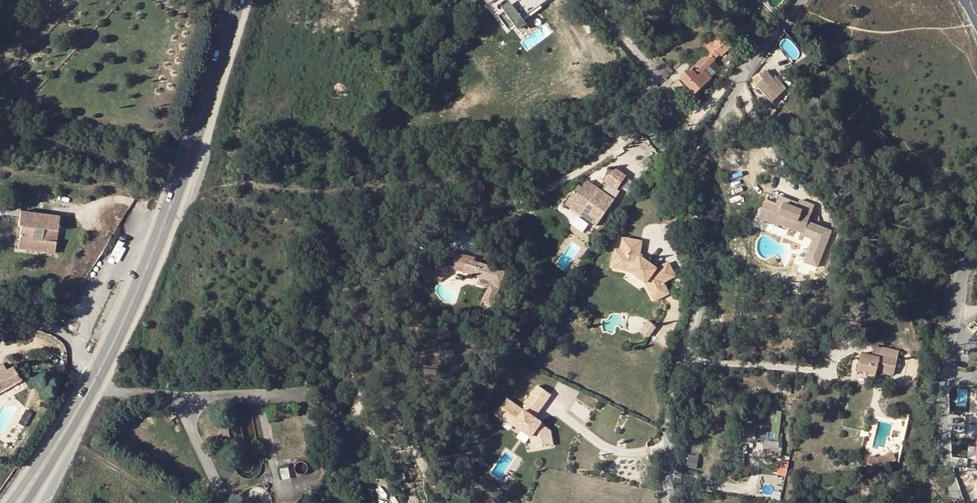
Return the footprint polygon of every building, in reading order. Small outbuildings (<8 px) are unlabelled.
[(511,30),(527,22),(516,0),(514,0),(500,7),(511,30)] [(516,0),(525,15),(549,0),(517,0),(516,0)] [(710,53),(683,80),(697,94),(708,83),(714,77),(708,71),(724,55),(727,57),(732,52),(731,46),(723,38),(718,33),(703,47),(710,53)] [(778,99),(786,91),(766,71),(754,83),(768,97),(772,93),(778,99)] [(675,77),(671,83),(678,90),(683,86),(675,77)] [(708,83),(697,94),(700,96),(710,86),(708,83)] [(664,101),(657,107),(668,117),(674,111),(664,101)] [(848,162),(844,157),(840,160),(844,165),(848,162)] [(577,186),(567,198),(582,209),(579,215),(594,227),(613,202),(612,202),(619,193),(616,192),(626,179),(613,169),(603,182),(606,185),(600,193),(586,182),(581,189),(577,186)] [(782,200),(767,194),(762,206),(771,210),(768,217),(778,221),(779,217),(803,226),(802,228),(813,232),(804,255),(818,259),(831,223),(808,214),(814,198),(801,194),(798,202),(783,197),(782,200)] [(582,209),(567,198),(564,204),(579,215),(582,209)] [(762,206),(759,214),(768,217),(771,210),(762,206)] [(21,208),(19,223),(22,223),(20,245),(57,248),(60,211),(21,208)] [(618,249),(612,265),(628,271),(643,286),(649,284),(652,291),(664,288),(674,285),(670,270),(657,274),(641,258),(647,243),(628,237),(624,249),(624,252),(618,249)] [(446,245),(440,259),(481,275),(473,295),(484,299),(486,294),(484,294),(489,280),(495,265),(458,251),(458,249),(446,245)] [(439,278),(451,275),(449,267),(437,270),(439,278)] [(643,286),(649,306),(667,301),(664,288),(652,291),(649,284),(643,286)] [(639,325),(629,334),(635,341),(645,331),(639,325)] [(899,352),(882,348),(879,358),(874,357),(862,354),(858,372),(876,376),(877,372),(893,376),(899,352)] [(21,382),(12,367),(7,370),(3,365),(0,367),(0,394),(21,382)] [(790,386),(790,381),(785,381),(785,384),(778,384),(778,392),(783,392),(783,395),(792,395),(792,386),(790,386)] [(0,394),(0,398),(1,399),(23,386),(21,382),(0,394)] [(540,383),(535,390),(547,399),(552,392),(540,383)] [(508,395),(497,411),(506,418),(511,411),(518,416),(514,421),(531,434),(534,431),(538,434),(539,446),(553,445),(552,431),(540,422),(541,420),(535,415),(530,412),(534,407),(539,410),(547,399),(535,390),(526,400),(528,402),(524,407),(508,395)] [(534,407),(530,412),(535,415),(539,410),(534,407)] [(511,411),(506,418),(512,423),(514,421),(518,416),(511,411)] [(782,436),(785,417),(778,417),(775,436),(782,436)] [(779,456),(780,445),(767,442),(766,454),(779,456)] [(893,452),(880,455),(868,455),(868,461),(871,461),(879,461),(887,460),(895,459),(893,452)] [(779,475),(789,475),(789,460),(779,460),(779,475)] [(286,468),(279,470),(282,480),(288,477),(286,468)]
